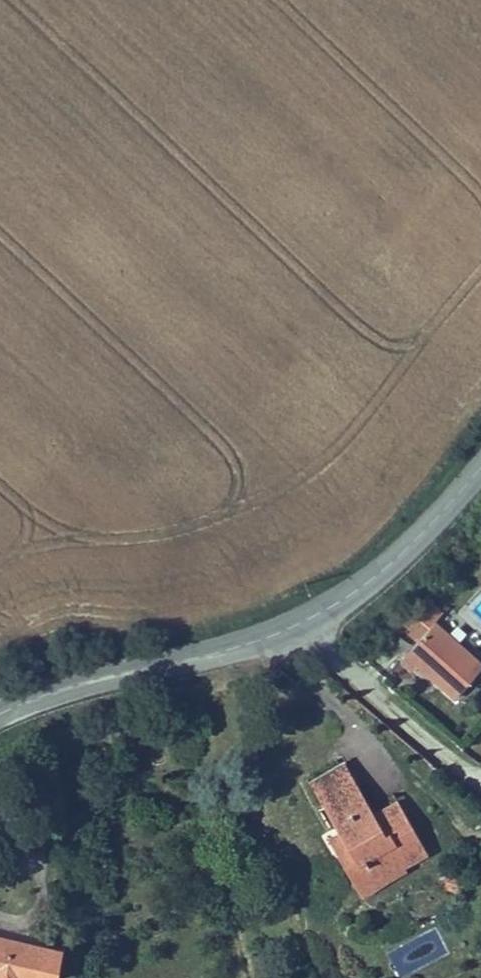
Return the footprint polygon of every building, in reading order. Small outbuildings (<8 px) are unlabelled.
[(480,673),(480,635),(451,609),(460,598),(445,584),(422,609),(438,623),(420,643),(441,662),(445,657),(473,682),(480,673)] [(392,770),(356,792),(386,843),(379,846),(415,906),(460,879),(455,874),(477,861),(446,811),(424,823),(392,770)] [(4,961),(1,972),(28,977),(34,977),(37,964),(39,965),(50,957),(67,962),(75,933),(0,916),(0,961),(4,961)] [(414,941),(387,954),(399,977),(426,964),(414,941)]
